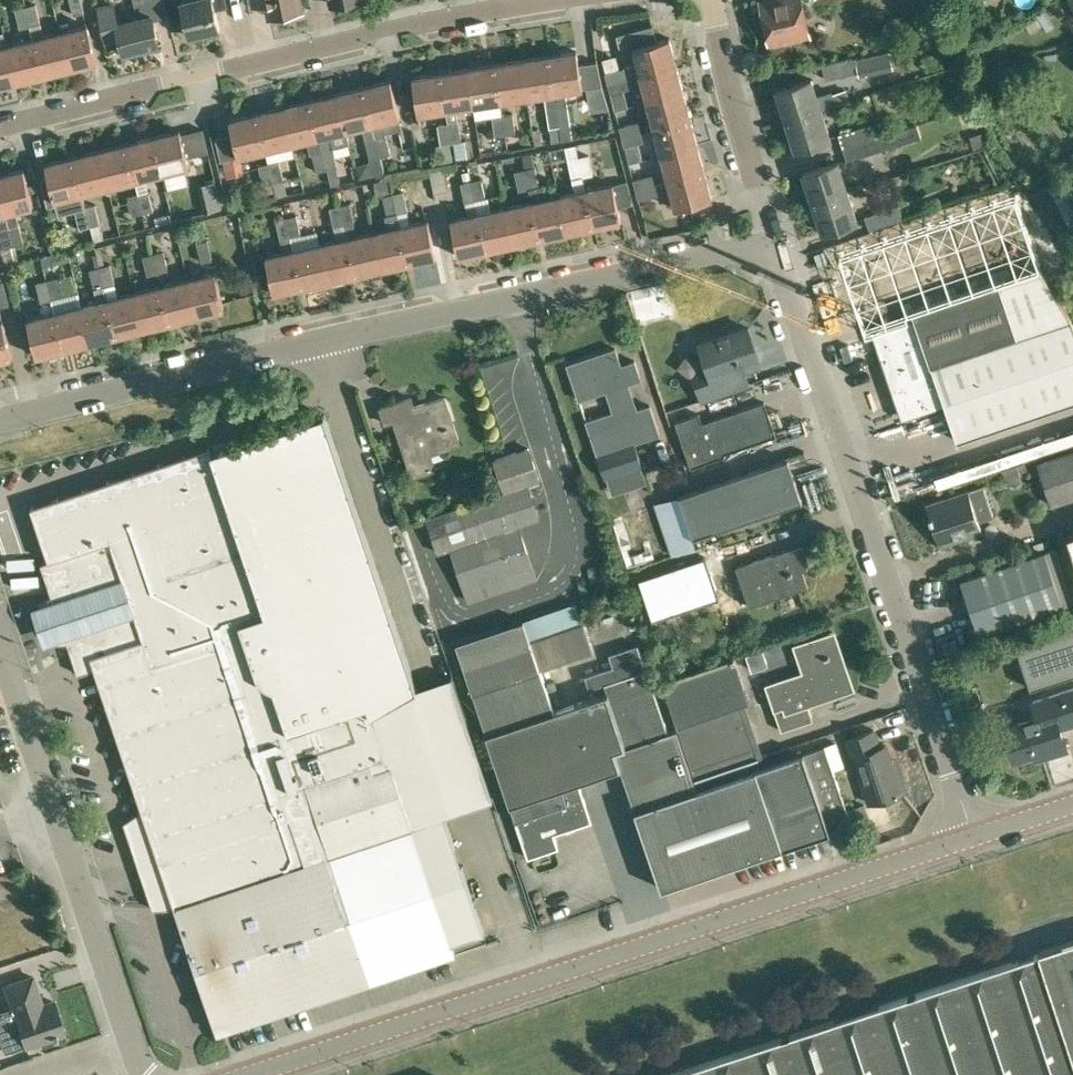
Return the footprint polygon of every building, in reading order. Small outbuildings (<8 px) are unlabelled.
[(61,31),(71,68),(98,61),(89,24),(87,24),(84,12),(84,10),(81,0),(70,0),(74,14),(77,27),(61,31)] [(96,6),(106,45),(121,42),(124,53),(159,44),(152,14),(149,0),(133,0),(137,17),(119,22),(114,1),(96,6)] [(190,37),(220,30),(215,10),(228,7),(226,0),(181,0),(190,37)] [(301,0),(269,0),(273,17),(303,11),(301,0)] [(812,34),(804,0),(766,0),(762,1),(771,44),(812,34)] [(27,6),(31,25),(28,26),(31,38),(34,38),(44,75),(71,68),(61,31),(44,35),(41,23),(40,21),(36,4),(27,6)] [(20,28),(28,26),(31,25),(27,6),(15,8),(20,28)] [(603,58),(606,73),(605,73),(608,84),(678,65),(671,38),(657,41),(653,25),(616,35),(620,47),(635,43),(636,47),(640,63),(623,67),(624,68),(620,69),(616,54),(603,58)] [(602,52),(611,51),(608,31),(600,32),(602,52)] [(17,82),(44,75),(34,38),(31,38),(8,45),(17,82)] [(0,46),(0,86),(17,82),(8,45),(0,46)] [(578,50),(550,55),(561,125),(564,139),(573,138),(567,102),(565,91),(583,88),(584,88),(578,50)] [(562,140),(564,139),(550,55),(523,59),(529,97),(545,94),(549,127),(560,125),(562,140)] [(826,79),(860,71),(857,57),(822,65),(826,79)] [(502,101),(529,97),(523,59),(496,63),(502,101)] [(496,63),(469,67),(475,105),(502,101),(496,63)] [(678,65),(608,84),(611,93),(630,88),(646,84),(650,101),(685,91),(678,65)] [(469,67),(442,72),(448,109),(457,108),(475,105),(469,67)] [(442,72),(414,76),(420,114),(446,110),(448,123),(438,124),(441,144),(436,145),(438,155),(439,163),(453,161),(450,143),(453,142),(450,122),(448,109),(442,72)] [(789,118),(822,108),(813,78),(779,88),(789,118)] [(392,80),(365,86),(374,124),(401,117),(392,80)] [(365,86),(338,93),(348,130),(362,127),(365,139),(377,136),(374,124),(365,86)] [(657,127),(692,118),(685,91),(650,101),(657,127)] [(338,93),(312,99),(329,168),(326,169),(331,186),(341,183),(337,166),(332,147),(349,143),(346,131),(348,130),(338,93)] [(312,99),(285,106),(295,143),(306,140),(310,155),(312,154),(317,172),(326,169),(329,168),(312,99)] [(285,106),(259,113),(268,150),(295,143),(285,106)] [(798,148),(832,138),(822,108),(789,118),(798,148)] [(259,113),(231,119),(241,157),(268,150),(259,113)] [(507,134),(516,132),(513,113),(504,114),(507,134)] [(504,114),(492,116),(495,135),(507,134),(504,114)] [(664,154),(699,144),(692,118),(657,127),(664,154)] [(458,121),(450,122),(453,142),(456,159),(469,157),(466,140),(462,141),(458,121)] [(639,121),(619,126),(622,137),(642,131),(639,121)] [(842,147),(875,136),(871,123),(838,134),(842,147)] [(899,144),(921,136),(917,123),(895,131),(876,137),(875,136),(842,147),(847,161),(899,144)] [(181,130),(154,137),(163,174),(191,167),(188,156),(208,151),(202,127),(182,132),(181,130)] [(642,131),(622,137),(624,146),(644,141),(642,131)] [(386,134),(377,136),(379,145),(382,156),(391,153),(386,134)] [(377,136),(365,139),(370,159),(382,156),(379,145),(377,136)] [(154,137),(127,143),(137,181),(163,174),(154,137)] [(127,143),(101,150),(110,187),(137,181),(127,143)] [(595,224),(580,156),(578,157),(575,143),(565,146),(575,191),(560,194),(568,230),(595,224)] [(699,144),(664,154),(671,180),(706,171),(699,144)] [(84,194),(110,187),(101,150),(74,157),(84,194)] [(584,175),(593,173),(589,155),(580,156),(584,175)] [(50,175),(40,178),(47,206),(56,204),(58,214),(75,210),(80,228),(90,226),(91,225),(87,206),(85,206),(83,194),(84,194),(74,157),(47,164),(50,175)] [(279,160),(271,162),(276,182),(284,180),(279,160)] [(815,201),(849,190),(839,161),(805,171),(815,201)] [(271,162),(258,165),(264,185),(265,193),(273,190),(273,182),(276,182),(271,162)] [(568,230),(560,194),(546,198),(543,184),(539,185),(535,166),(526,168),(531,188),(529,189),(531,201),(533,200),(541,236),(568,230)] [(0,174),(0,185),(7,212),(5,213),(8,225),(10,225),(15,245),(24,242),(19,223),(16,210),(34,205),(29,186),(25,168),(24,168),(0,174)] [(519,191),(529,189),(531,188),(526,168),(515,171),(519,191)] [(468,171),(461,172),(463,182),(470,181),(468,171)] [(671,180),(655,184),(658,194),(674,190),(679,207),(714,198),(706,171),(671,180)] [(635,190),(655,184),(653,174),(633,179),(635,190)] [(482,178),(473,180),(480,212),(488,248),(515,242),(507,206),(489,210),(486,197),(482,178)] [(477,199),(473,180),(470,181),(463,182),(461,183),(465,202),(477,199)] [(596,186),(587,188),(595,224),(623,218),(620,204),(615,183),(615,182),(596,186)] [(638,200),(658,194),(655,184),(635,190),(638,200)] [(148,190),(140,192),(144,212),(153,210),(148,190)] [(824,231),(858,220),(849,190),(815,201),(824,231)] [(404,191),(395,193),(399,211),(408,209),(404,191)] [(140,192),(128,195),(133,215),(144,212),(140,192)] [(395,193),(383,196),(387,214),(399,211),(395,193)] [(531,201),(507,206),(515,242),(541,236),(533,200),(531,201)] [(350,203),(341,205),(346,225),(354,223),(350,203)] [(95,204),(87,206),(91,225),(100,223),(95,204)] [(341,205),(329,207),(334,227),(346,225),(341,205)] [(869,229),(902,218),(898,205),(865,216),(869,229)] [(911,309),(995,280),(971,211),(937,223),(943,237),(867,263),(881,303),(885,302),(891,319),(912,312),(911,309)] [(169,212),(155,215),(157,224),(171,221),(169,212)] [(468,215),(452,218),(460,254),(488,248),(480,212),(468,215)] [(297,215),(288,217),(292,237),(301,235),(297,215)] [(288,217),(276,219),(280,239),(292,237),(288,217)] [(411,222),(402,224),(410,262),(438,255),(429,218),(411,222)] [(387,227),(375,230),(384,268),(410,262),(402,224),(387,227)] [(0,228),(0,234),(3,247),(15,245),(10,225),(8,225),(0,228)] [(357,234),(348,236),(357,274),(384,268),(375,230),(357,234)] [(336,239),(322,242),(330,280),(357,274),(348,236),(336,239)] [(207,239),(197,242),(201,261),(212,259),(207,239)] [(304,247),(295,249),(304,286),(330,280),(322,242),(320,243),(304,247)] [(283,251),(267,255),(276,293),(304,286),(295,249),(283,251)] [(164,250),(155,252),(159,272),(168,270),(164,250)] [(155,252),(143,255),(148,275),(159,272),(155,252)] [(100,266),(105,285),(115,283),(110,263),(100,266)] [(104,286),(105,285),(100,266),(90,269),(98,301),(82,305),(91,342),(117,335),(108,298),(107,299),(104,286)] [(912,312),(914,319),(875,333),(904,418),(945,404),(957,440),(1072,401),(1072,322),(1071,317),(1041,268),(996,283),(995,280),(911,309),(912,312)] [(217,271),(189,278),(198,315),(226,308),(217,271)] [(47,279),(52,299),(62,296),(61,295),(57,277),(47,279)] [(189,278),(163,285),(172,322),(198,315),(189,278)] [(36,282),(41,302),(52,299),(47,279),(36,282)] [(163,285),(136,291),(145,328),(172,322),(163,285)] [(136,291),(108,298),(117,335),(145,328),(136,291)] [(82,305),(55,312),(64,349),(91,342),(82,305)] [(37,356),(64,349),(55,312),(54,312),(28,319),(37,356)] [(0,321),(0,360),(12,357),(3,320),(0,321)] [(702,399),(736,388),(730,372),(761,362),(750,327),(700,344),(710,373),(694,378),(702,399)] [(623,365),(617,348),(569,364),(581,399),(606,390),(613,411),(585,420),(605,477),(616,473),(618,478),(631,473),(629,469),(642,464),(635,442),(660,434),(650,404),(637,408),(636,403),(627,406),(620,386),(642,379),(636,360),(623,365)] [(460,443),(445,396),(415,406),(412,396),(380,407),(385,422),(394,419),(413,476),(437,468),(432,452),(460,443)] [(776,435),(765,401),(702,422),(699,413),(675,421),(691,467),(726,455),(725,453),(776,435)] [(43,616),(33,619),(33,620),(38,634),(48,630),(53,645),(68,644),(79,676),(96,671),(143,809),(140,811),(124,822),(153,909),(173,908),(175,907),(218,1033),(369,982),(455,953),(452,943),(484,932),(445,816),(410,689),(355,510),(325,414),(212,452),(210,448),(32,508),(50,562),(41,565),(52,597),(40,606),(43,616)] [(532,568),(517,525),(538,518),(527,485),(539,481),(528,448),(494,460),(505,492),(427,519),(438,553),(451,549),(468,601),(535,579),(532,568)] [(1039,463),(1053,505),(1072,498),(1072,451),(1039,463)] [(693,537),(802,500),(788,458),(679,495),(693,537)] [(940,546),(983,532),(979,520),(994,516),(983,484),(926,504),(940,546)] [(1003,516),(990,519),(994,535),(1008,531),(1003,516)] [(809,568),(803,547),(780,555),(779,552),(738,565),(751,606),(810,587),(804,570),(809,568)] [(1051,566),(1045,550),(961,579),(979,634),(1064,606),(1057,586),(1066,584),(1060,564),(1051,566)] [(678,566),(642,578),(655,618),(721,597),(714,576),(684,585),(678,566)] [(756,770),(756,769),(697,789),(677,729),(668,732),(638,643),(608,653),(612,665),(584,675),(589,688),(604,683),(607,692),(554,710),(541,670),(594,652),(585,623),(531,640),(524,619),(456,642),(516,820),(515,820),(528,858),(559,848),(557,842),(558,842),(555,834),(592,821),(578,781),(621,767),(662,888),(784,846),(852,823),(826,746),(756,770)] [(669,644),(680,641),(673,620),(662,624),(669,644)] [(1030,688),(1072,673),(1072,626),(1015,645),(1030,688)] [(782,731),(814,720),(809,705),(856,690),(836,632),(794,646),(803,672),(767,684),(782,731)] [(751,670),(768,665),(763,648),(746,653),(751,670)] [(733,657),(662,681),(678,726),(695,779),(762,756),(744,703),(749,701),(733,657)] [(1067,750),(1060,728),(1072,724),(1072,687),(1032,701),(1037,717),(1003,728),(1014,761),(1034,755),(1036,760),(1067,750)] [(881,746),(875,730),(849,738),(871,803),(907,791),(900,770),(896,771),(887,744),(881,746)] [(835,747),(842,773),(855,770),(848,743),(835,747)] [(503,838),(501,808),(490,809),(493,839),(503,838)] [(1038,952),(1038,953),(667,1074),(1072,1074),(1072,941),(1038,952)] [(446,977),(454,974),(451,965),(443,968),(446,977)] [(0,1012),(0,1041),(4,1052),(26,1045),(64,1032),(54,1002),(41,1006),(32,977),(6,986),(14,1008),(0,1012)]
